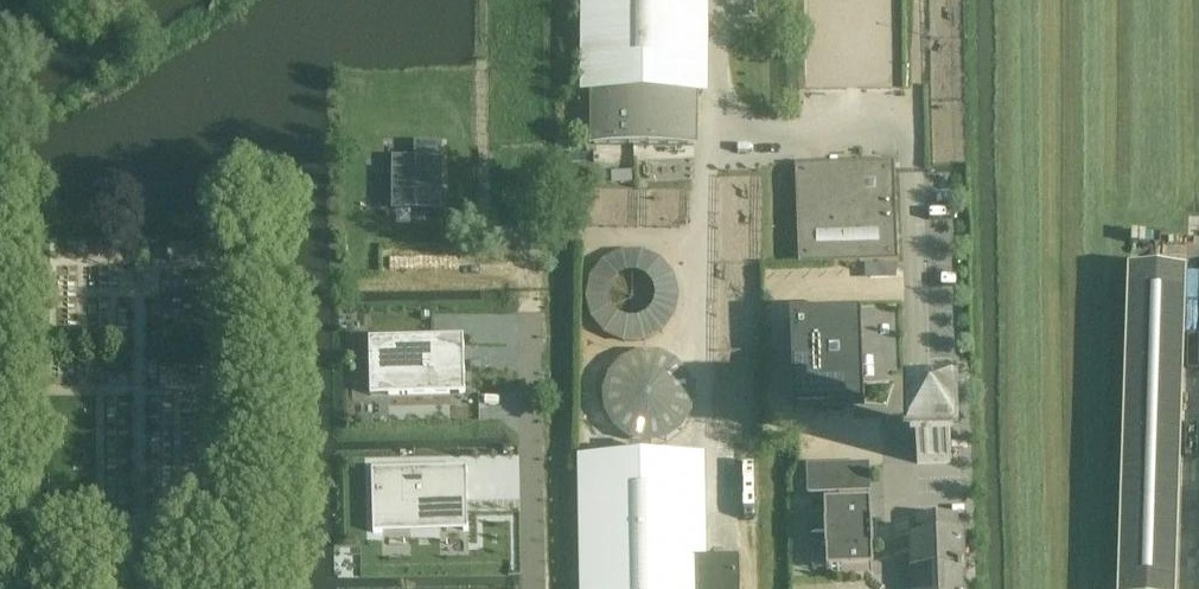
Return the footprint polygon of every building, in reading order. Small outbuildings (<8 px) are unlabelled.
[(594,146),(694,146),(694,96),(698,96),(699,0),(591,0),(591,95),(595,95),(594,146)] [(393,160),(393,174),(397,174),(397,210),(439,210),(439,160),(440,160),(440,145),(416,145),(416,160),(393,160)] [(894,162),(795,166),(798,265),(898,262),(894,162)] [(193,248),(172,248),(172,263),(194,262),(193,248)] [(1185,272),(1126,270),(1116,588),(1175,588),(1185,272)] [(860,316),(790,318),(794,412),(864,409),(860,316)] [(464,337),(369,339),(370,396),(465,394),(464,337)] [(917,431),(917,463),(950,462),(950,431),(917,431)] [(587,461),(590,588),(738,588),(737,560),(697,561),(695,459),(587,461)] [(855,465),(839,466),(840,494),(856,494),(855,465)] [(872,465),(855,465),(856,494),(873,493),(872,465)] [(808,495),(823,495),(822,466),(807,467),(808,495)] [(824,466),(822,466),(823,495),(840,494),(839,466),(824,466)] [(471,472),(377,478),(381,535),(475,528),(471,472)] [(827,572),(873,571),(871,503),(824,504),(827,572)] [(912,538),(914,588),(964,588),(963,538),(955,538),(955,518),(917,519),(918,538),(912,538)]
